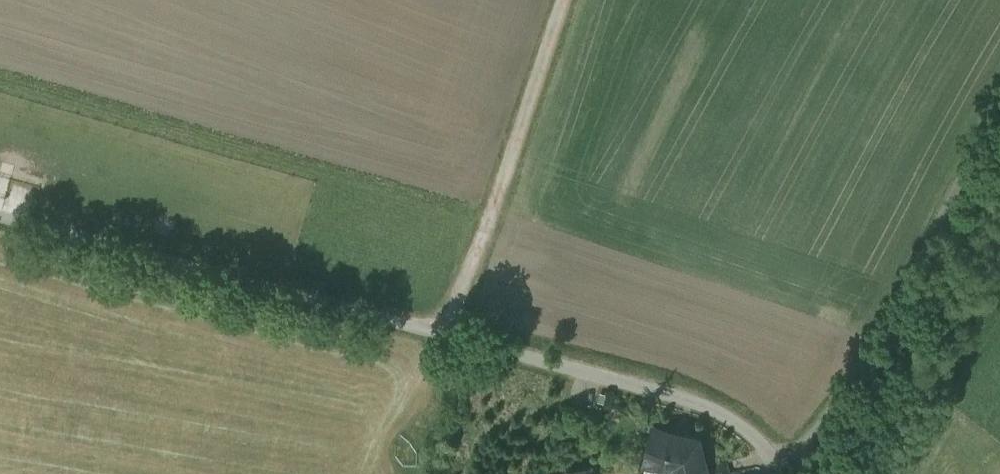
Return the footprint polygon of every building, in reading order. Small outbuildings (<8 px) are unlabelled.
[(651,426),(643,461),(668,467),(670,473),(709,473),(699,436),(651,426)] [(551,473),(594,473),(593,466),(551,473)]
